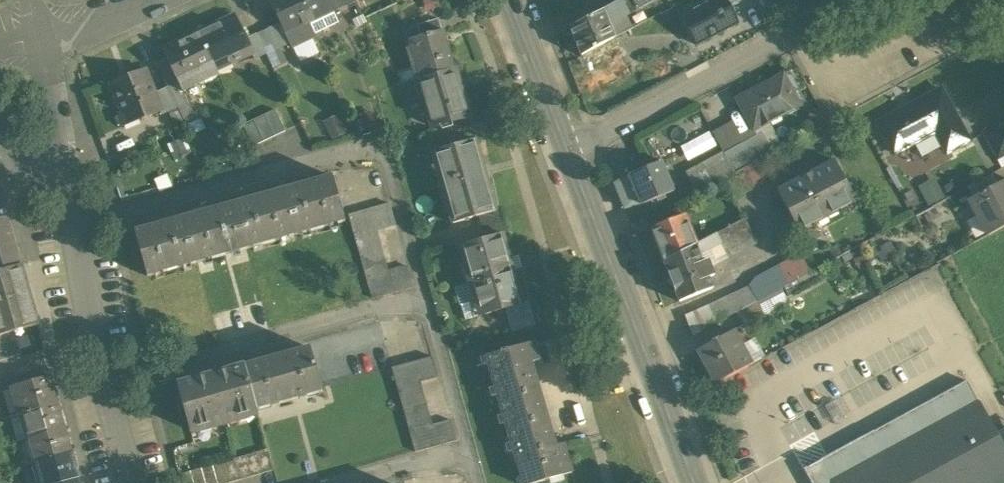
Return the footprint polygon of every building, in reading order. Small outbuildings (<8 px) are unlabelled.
[(269,0),(280,23),(285,35),(286,34),(309,23),(298,0),(269,0)] [(309,23),(330,13),(336,11),(331,0),(298,0),(309,23)] [(336,11),(348,5),(345,0),(331,0),(336,11)] [(607,25),(629,15),(628,13),(621,0),(620,0),(615,2),(601,9),(602,11),(607,25)] [(628,13),(653,0),(621,0),(628,13)] [(681,17),(683,21),(682,22),(692,41),(693,40),(695,44),(738,23),(727,3),(726,0),(714,0),(681,17)] [(602,11),(570,28),(581,56),(601,46),(613,39),(607,25),(602,11)] [(330,13),(309,23),(313,33),(334,23),(330,13)] [(235,17),(199,34),(214,65),(228,59),(230,63),(251,53),(252,53),(246,39),(235,17)] [(438,19),(417,25),(420,36),(441,30),(438,19)] [(280,23),(268,29),(278,49),(291,43),(286,34),(285,35),(280,23)] [(291,43),(313,33),(309,23),(286,34),(291,43)] [(266,54),(278,49),(268,29),(257,35),(266,54)] [(420,36),(408,40),(420,79),(454,69),(442,30),(441,30),(420,36)] [(199,34),(163,50),(166,59),(178,83),(180,87),(181,86),(197,79),(202,76),(200,72),(214,65),(199,34)] [(257,35),(256,34),(246,39),(252,53),(251,53),(254,60),(266,54),(257,35)] [(613,39),(601,46),(612,67),(623,55),(615,39),(613,39)] [(168,87),(178,83),(166,59),(156,63),(168,87)] [(219,76),(214,65),(200,72),(202,76),(197,79),(200,85),(219,76)] [(420,79),(418,80),(432,127),(468,116),(454,69),(420,79)] [(154,94),(145,70),(110,83),(123,115),(118,117),(123,128),(160,112),(161,112),(154,94)] [(783,74),(736,100),(753,131),(800,106),(793,94),(787,97),(777,80),(784,76),(783,74)] [(188,102),(181,86),(180,87),(178,83),(168,87),(167,88),(176,108),(188,102)] [(167,88),(154,94),(161,112),(160,112),(162,115),(176,108),(167,88)] [(941,89),(877,123),(886,139),(891,136),(900,151),(913,144),(935,132),(943,148),(947,153),(969,142),(941,89)] [(275,110),(242,125),(253,147),(285,132),(275,110)] [(985,133),(998,157),(1003,154),(1003,122),(985,133)] [(921,160),(943,148),(935,132),(913,144),(921,160)] [(761,133),(723,154),(734,174),(772,153),(761,133)] [(496,211),(475,140),(432,152),(452,224),(478,217),(496,211)] [(723,154),(687,174),(698,194),(729,179),(728,177),(734,174),(723,154)] [(662,162),(629,175),(629,176),(640,202),(641,205),(674,191),(662,162)] [(834,163),(778,191),(799,231),(816,222),(813,217),(835,206),(837,211),(854,202),(834,163)] [(755,189),(745,169),(735,175),(736,177),(745,194),(755,189)] [(992,174),(967,187),(973,198),(974,198),(997,185),(992,174)] [(640,202),(629,176),(614,184),(624,209),(640,202)] [(331,177),(282,191),(295,236),(344,222),(331,177)] [(736,177),(726,182),(735,202),(746,197),(736,177)] [(921,182),(927,202),(943,197),(937,177),(921,182)] [(974,198),(993,233),(1003,227),(1003,181),(997,185),(974,198)] [(282,191),(233,204),(246,250),(295,236),(282,191)] [(233,204),(184,218),(197,263),(246,250),(233,204)] [(389,204),(359,213),(365,233),(375,230),(376,231),(395,225),(389,204)] [(496,211),(478,217),(485,239),(502,234),(508,233),(501,210),(496,211)] [(375,230),(365,233),(359,213),(349,216),(360,257),(381,252),(376,231),(375,230)] [(684,216),(651,229),(664,262),(695,245),(684,216)] [(0,220),(0,272),(20,267),(6,218),(0,220)] [(184,218),(135,232),(148,277),(197,263),(184,218)] [(744,219),(716,234),(722,243),(721,244),(729,257),(758,242),(744,219)] [(485,239),(459,247),(475,302),(461,306),(465,321),(505,309),(522,304),(502,234),(485,239)] [(695,245),(664,262),(679,302),(713,288),(709,278),(715,276),(709,258),(704,261),(700,254),(721,244),(722,243),(716,234),(695,245)] [(381,252),(360,257),(372,299),(383,296),(377,276),(387,273),(387,272),(381,252)] [(14,332),(37,326),(20,267),(0,272),(0,336),(14,332)] [(406,267),(387,272),(387,273),(377,276),(383,296),(412,288),(406,267)] [(813,271),(798,280),(802,289),(817,280),(813,271)] [(748,284),(719,300),(685,315),(693,336),(737,313),(757,302),(758,301),(748,284)] [(757,302),(764,315),(766,318),(790,305),(782,289),(758,301),(757,302)] [(522,304),(505,309),(511,332),(534,325),(528,302),(522,304)] [(757,302),(737,313),(744,326),(764,315),(757,302)] [(0,336),(0,361),(21,355),(14,332),(0,336)] [(749,365),(732,332),(699,350),(717,383),(749,365)] [(532,416),(518,368),(539,361),(533,342),(506,350),(506,349),(499,351),(499,352),(481,358),(483,366),(488,365),(494,388),(490,389),(492,397),(497,396),(503,416),(498,417),(501,425),(505,424),(532,416)] [(309,348),(244,367),(256,411),(321,393),(309,348)] [(432,357),(391,369),(397,390),(420,383),(438,379),(432,357)] [(244,367),(177,385),(190,431),(257,412),(256,411),(244,367)] [(48,369),(24,375),(27,383),(50,377),(48,369)] [(27,383),(15,387),(22,414),(57,404),(58,404),(50,377),(27,383)] [(804,469),(811,482),(1003,482),(1003,450),(967,381),(804,469)] [(420,383),(397,390),(403,411),(426,404),(420,383)] [(57,404),(23,414),(30,439),(65,429),(58,404),(57,404)] [(426,404),(403,411),(409,432),(432,425),(426,404)] [(505,424),(511,443),(506,445),(509,453),(513,452),(522,482),(539,482),(572,473),(563,444),(541,450),(532,416),(505,424)] [(432,425),(409,432),(415,453),(455,442),(449,420),(432,425)] [(65,429),(30,439),(37,464),(72,454),(65,429)] [(179,475),(181,482),(232,482),(273,471),(267,450),(179,475)] [(37,464),(42,482),(65,482),(79,479),(72,454),(37,464)]
